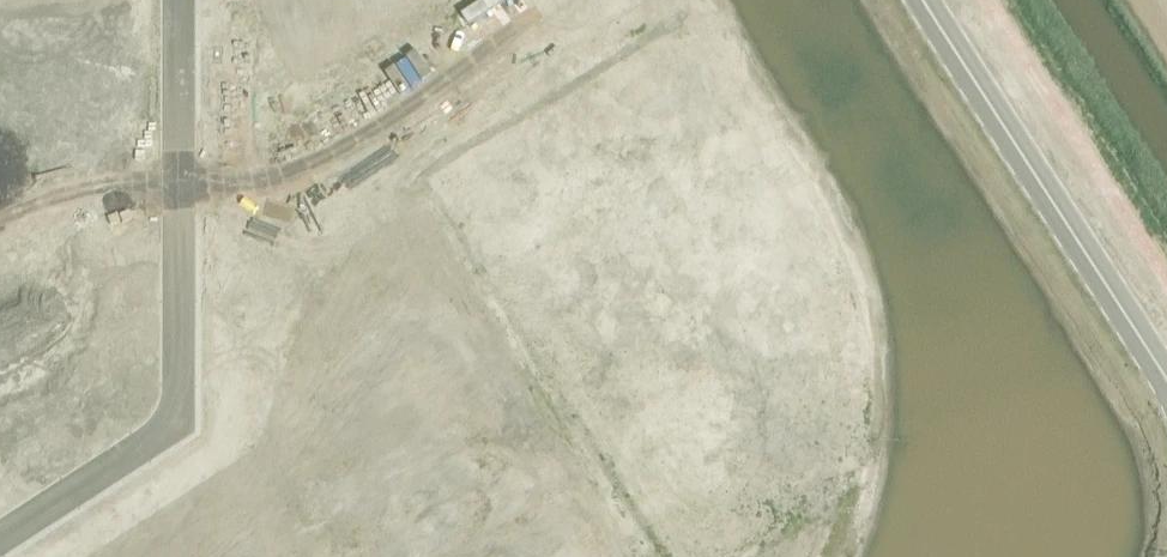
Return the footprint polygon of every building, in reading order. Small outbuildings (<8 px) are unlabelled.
[(752,126),(702,155),(744,227),(765,214),(752,194),(769,184),(784,209),(796,202),(752,126)] [(108,345),(84,360),(99,385),(124,369),(108,345)]
